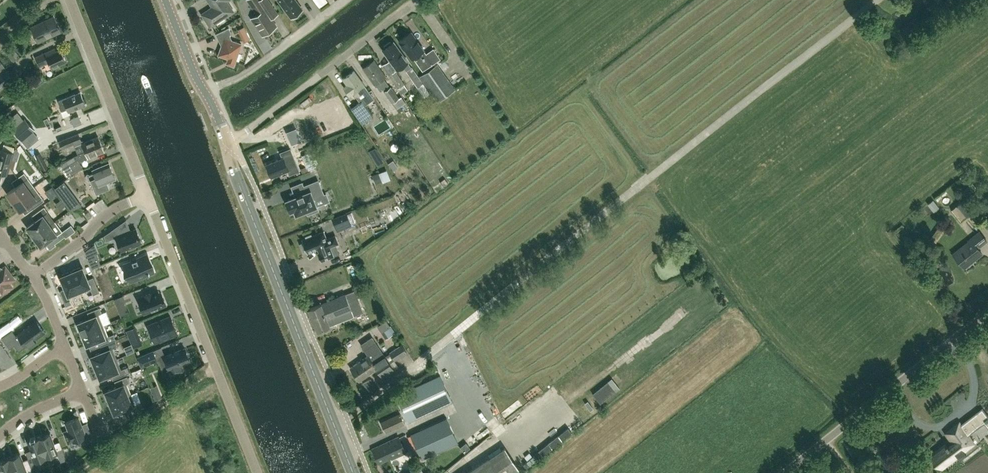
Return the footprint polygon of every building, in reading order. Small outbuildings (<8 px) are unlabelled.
[(232,11),(225,1),(226,0),(209,0),(213,7),(203,14),(210,25),(232,11)] [(256,15),(252,18),(263,35),(276,26),(271,19),(278,15),(268,0),(247,0),(256,15)] [(292,18),(292,17),(294,18),(298,15),(297,13),(302,9),(295,0),(278,0),(292,18)] [(38,42),(60,31),(53,16),(31,27),(38,42)] [(233,66),(241,44),(231,40),(229,36),(231,32),(228,27),(215,34),(221,45),(218,55),(228,58),(226,63),(233,66)] [(424,50),(412,34),(411,32),(399,41),(412,58),(413,57),(423,70),(431,65),(440,58),(433,48),(425,54),(423,50),(424,50)] [(390,41),(384,46),(385,48),(383,49),(397,69),(402,65),(406,71),(411,67),(393,42),(391,43),(390,41)] [(56,51),(55,48),(35,57),(39,67),(49,63),(51,68),(66,61),(60,49),(56,51)] [(388,85),(383,78),(386,77),(374,60),(363,68),(374,85),(375,84),(380,91),(388,85)] [(437,64),(433,67),(425,73),(420,76),(437,101),(455,89),(437,64)] [(430,93),(411,67),(406,71),(424,97),(430,93)] [(0,73),(0,89),(13,80),(6,69),(0,73)] [(404,84),(394,69),(388,74),(398,88),(404,84)] [(372,95),(353,70),(343,78),(347,85),(344,87),(349,95),(353,92),(357,97),(362,93),(367,99),(372,95)] [(384,91),(396,109),(400,106),(405,102),(401,96),(399,98),(391,86),(384,91)] [(63,117),(70,114),(69,112),(85,105),(80,92),(58,101),(62,111),(61,111),(63,117)] [(351,108),(362,123),(373,115),(362,100),(351,108)] [(31,144),(25,138),(33,132),(34,130),(25,118),(23,120),(17,113),(6,121),(27,147),(31,144)] [(74,125),(81,122),(79,115),(71,118),(74,125)] [(377,128),(381,133),(394,125),(390,120),(377,128)] [(79,153),(101,144),(98,137),(82,143),(78,134),(58,142),(63,148),(75,143),(79,153)] [(14,149),(13,149),(13,147),(3,144),(0,155),(0,174),(0,173),(7,175),(11,159),(14,149)] [(79,161),(104,151),(101,144),(79,153),(79,154),(75,156),(77,160),(78,159),(79,161)] [(271,177),(288,170),(283,157),(266,164),(271,177)] [(314,172),(321,170),(318,157),(311,158),(314,172)] [(83,168),(79,161),(78,159),(77,160),(63,168),(67,177),(83,168)] [(389,164),(393,170),(398,167),(393,161),(389,164)] [(97,178),(92,180),(97,193),(109,188),(107,181),(115,178),(109,163),(93,169),(97,178)] [(13,202),(34,187),(24,173),(12,182),(15,187),(7,193),(13,202)] [(443,186),(448,183),(445,178),(439,182),(443,186)] [(296,214),(306,211),(308,217),(319,212),(314,199),(324,195),(318,181),(303,186),(306,193),(286,201),(291,211),(294,210),(296,214)] [(34,187),(13,202),(20,211),(28,205),(32,210),(44,201),(34,187)] [(59,190),(51,195),(54,200),(63,195),(59,190)] [(81,205),(72,192),(63,199),(71,209),(81,205)] [(966,217),(974,211),(964,199),(951,209),(960,220),(965,216),(966,217)] [(33,237),(55,222),(44,207),(31,216),(35,221),(26,227),(33,237)] [(346,213),(332,219),(337,231),(351,225),(346,213)] [(33,237),(41,247),(51,239),(54,244),(65,236),(55,222),(33,237)] [(75,225),(65,232),(69,238),(79,231),(75,225)] [(136,229),(116,237),(122,250),(128,248),(129,250),(136,247),(135,245),(141,242),(136,229)] [(106,241),(114,238),(111,230),(104,235),(106,241)] [(306,236),(306,237),(302,239),(303,242),(300,243),(303,250),(306,249),(307,252),(318,248),(319,252),(318,252),(321,260),(334,255),(330,246),(339,243),(335,235),(324,239),(321,231),(314,234),(314,233),(306,236)] [(964,269),(981,254),(977,249),(986,242),(977,232),(969,239),(970,240),(952,255),(964,269)] [(96,250),(94,245),(86,251),(87,254),(96,250)] [(147,255),(124,264),(131,280),(153,271),(147,255)] [(3,293),(11,287),(9,283),(14,279),(5,267),(0,271),(0,270),(0,289),(3,293)] [(71,272),(80,293),(91,289),(93,294),(99,292),(93,277),(87,279),(82,267),(80,268),(80,267),(73,269),(74,271),(71,272)] [(80,293),(71,272),(69,273),(68,271),(62,274),(62,275),(60,276),(65,288),(60,291),(66,305),(72,303),(70,297),(80,293)] [(307,283),(318,279),(316,273),(305,277),(307,283)] [(158,290),(153,293),(152,291),(144,294),(145,296),(138,298),(144,313),(166,304),(162,294),(160,295),(158,290)] [(363,312),(354,290),(321,303),(310,308),(309,308),(309,309),(310,309),(317,329),(318,330),(319,330),(354,316),(363,312)] [(80,332),(81,331),(82,334),(103,325),(99,314),(102,313),(99,307),(87,312),(90,318),(77,322),(78,325),(77,325),(80,332)] [(171,316),(148,325),(155,341),(177,332),(171,316)] [(28,344),(29,346),(36,340),(35,339),(45,332),(37,321),(29,326),(24,329),(24,330),(16,335),(12,329),(2,337),(10,348),(14,345),(22,339),(26,345),(28,344)] [(84,343),(86,343),(86,345),(99,340),(101,345),(116,339),(113,334),(108,336),(103,325),(82,334),(83,336),(82,336),(84,343)] [(391,326),(383,331),(387,337),(395,332),(391,326)] [(385,357),(375,343),(371,337),(360,345),(368,356),(351,369),(355,376),(368,367),(369,368),(385,357)] [(627,353),(631,351),(624,337),(620,339),(627,353)] [(95,367),(117,358),(113,348),(118,345),(116,339),(101,345),(103,351),(91,356),(92,358),(90,358),(93,365),(95,365),(95,367)] [(650,347),(654,351),(660,346),(657,342),(650,347)] [(389,354),(394,361),(394,360),(394,361),(407,353),(401,345),(389,353),(389,354)] [(181,365),(190,361),(185,348),(165,356),(164,356),(165,357),(171,374),(183,370),(181,365)] [(157,361),(157,360),(153,350),(138,356),(142,366),(157,361)] [(389,364),(394,361),(389,354),(385,357),(369,368),(368,367),(355,376),(360,382),(378,370),(383,378),(394,371),(389,364)] [(117,358),(95,367),(96,369),(95,370),(98,376),(99,376),(100,378),(110,374),(113,379),(129,373),(127,367),(121,369),(117,358)] [(590,380),(595,377),(588,366),(584,368),(590,380)] [(584,385),(589,382),(581,370),(576,374),(584,385)] [(408,422),(452,401),(440,375),(396,396),(408,422)] [(110,403),(131,394),(127,383),(129,382),(127,376),(115,381),(117,386),(105,391),(106,394),(105,395),(108,401),(109,401),(110,403)] [(135,404),(131,394),(110,403),(110,404),(109,404),(111,411),(113,410),(114,413),(126,409),(130,419),(142,409),(139,402),(135,404)] [(593,405),(588,409),(594,416),(605,405),(600,400),(597,403),(590,396),(587,399),(593,405)] [(543,400),(527,412),(532,418),(547,406),(543,400)] [(581,422),(589,415),(580,407),(573,414),(581,422)] [(515,421),(520,427),(530,419),(525,413),(515,421)] [(385,432),(390,430),(404,423),(400,414),(381,423),(385,432)] [(66,422),(69,430),(64,432),(68,443),(80,438),(82,444),(94,439),(91,433),(86,435),(79,417),(66,422)] [(941,463),(955,452),(958,457),(965,451),(961,446),(970,439),(967,435),(970,433),(968,431),(975,425),(969,417),(960,424),(958,423),(950,429),(953,432),(948,436),(953,442),(949,446),(946,443),(933,453),(941,463)] [(421,459),(448,447),(458,442),(446,418),(410,434),(421,459)] [(48,459),(58,454),(57,451),(63,448),(60,441),(54,443),(50,433),(39,438),(48,459)] [(392,459),(406,452),(398,437),(372,449),(379,464),(391,458),(392,459)] [(39,438),(28,442),(34,456),(28,458),(31,465),(37,463),(48,459),(39,438)] [(460,447),(464,452),(470,447),(466,442),(460,447)] [(505,448),(469,472),(513,472),(519,468),(505,448)] [(532,461),(527,451),(520,455),(526,465),(532,461)] [(23,460),(20,454),(9,458),(15,472),(34,472),(31,465),(28,458),(23,460)] [(531,469),(542,460),(539,456),(527,465),(531,469)] [(0,462),(0,466),(0,468),(0,472),(15,472),(9,458),(0,462)]
